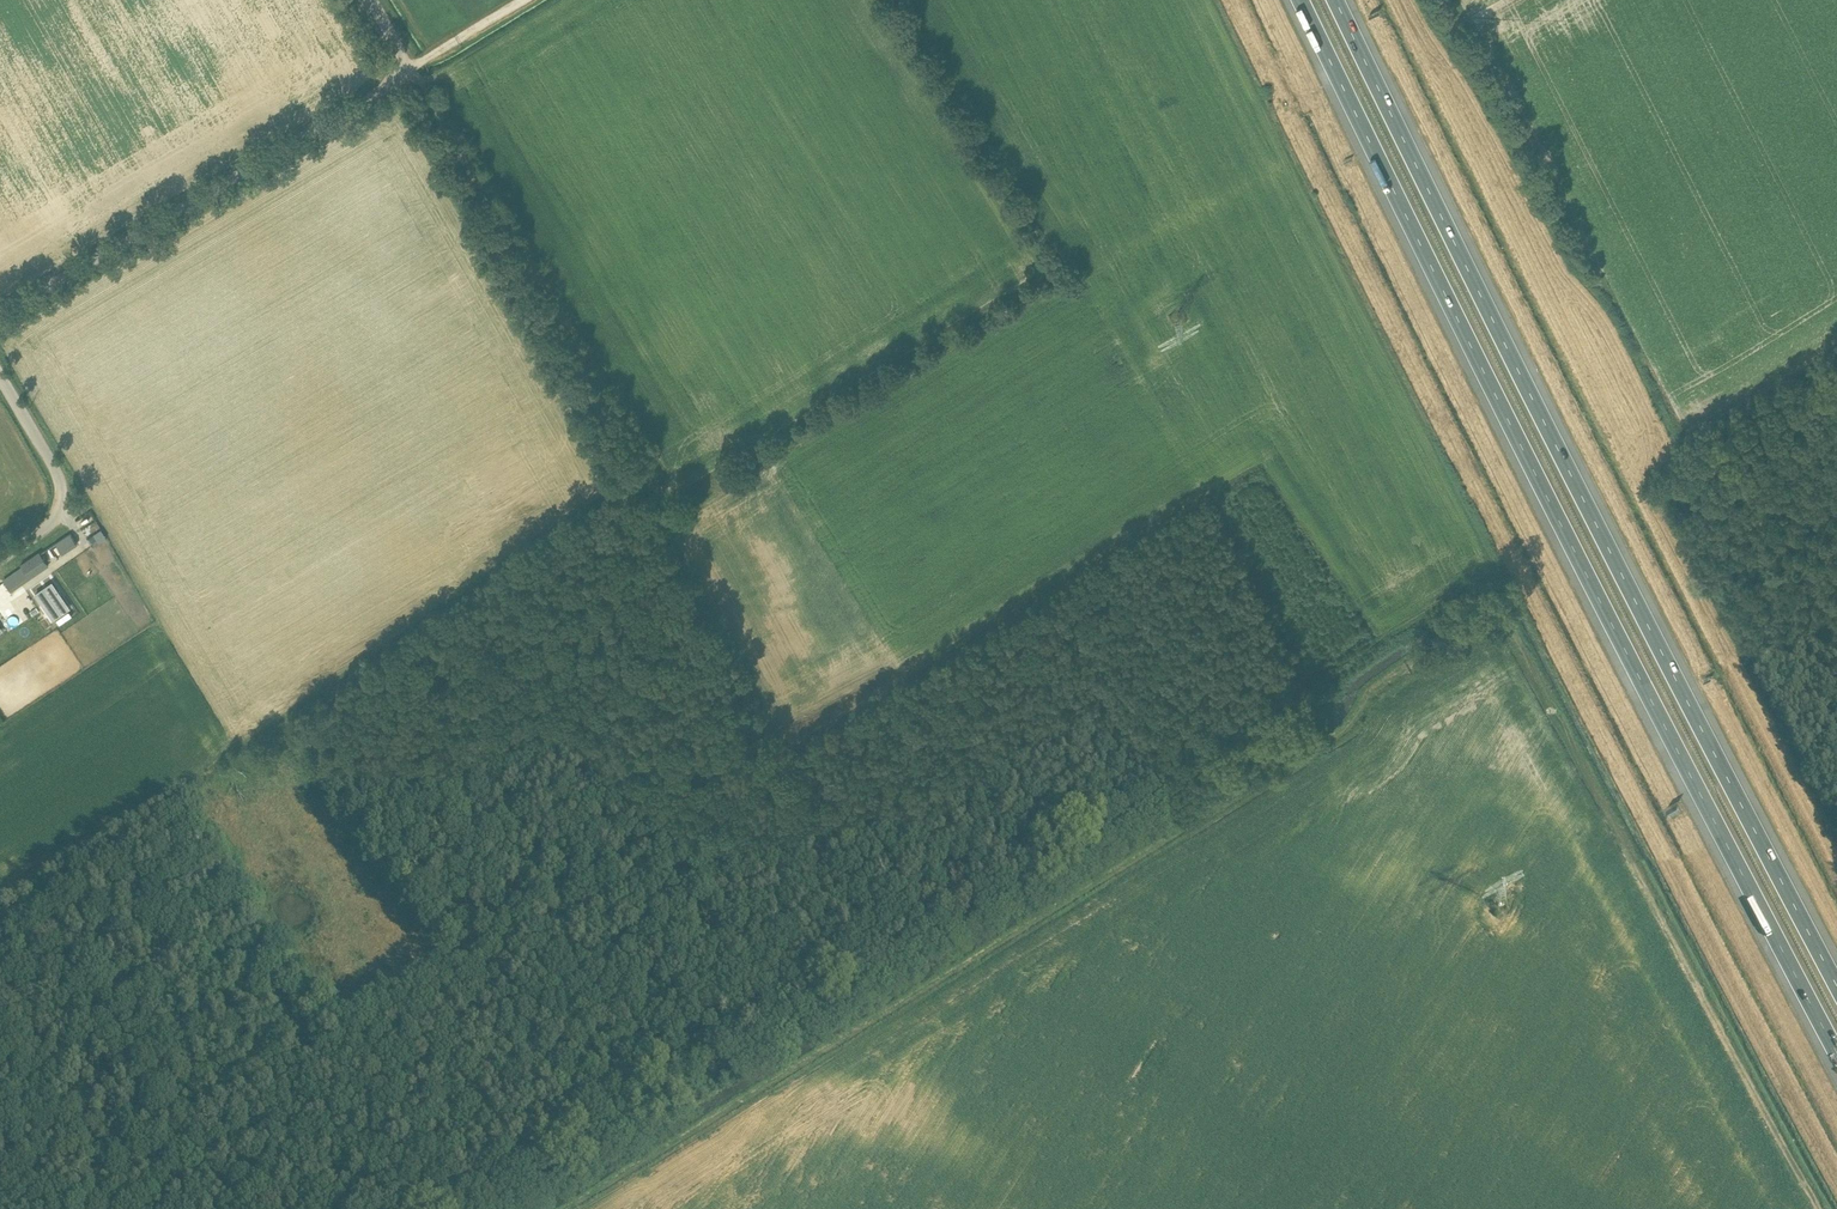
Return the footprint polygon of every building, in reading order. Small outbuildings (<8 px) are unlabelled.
[(56,542),(62,550),(77,540),(71,532),(56,542)] [(52,546),(45,549),(49,562),(57,559),(52,546)] [(23,567),(15,572),(22,583),(49,564),(40,551),(21,564),(23,567)] [(67,606),(50,582),(35,592),(51,617),(67,606)] [(12,697),(15,704),(28,697),(25,690),(12,697)]
